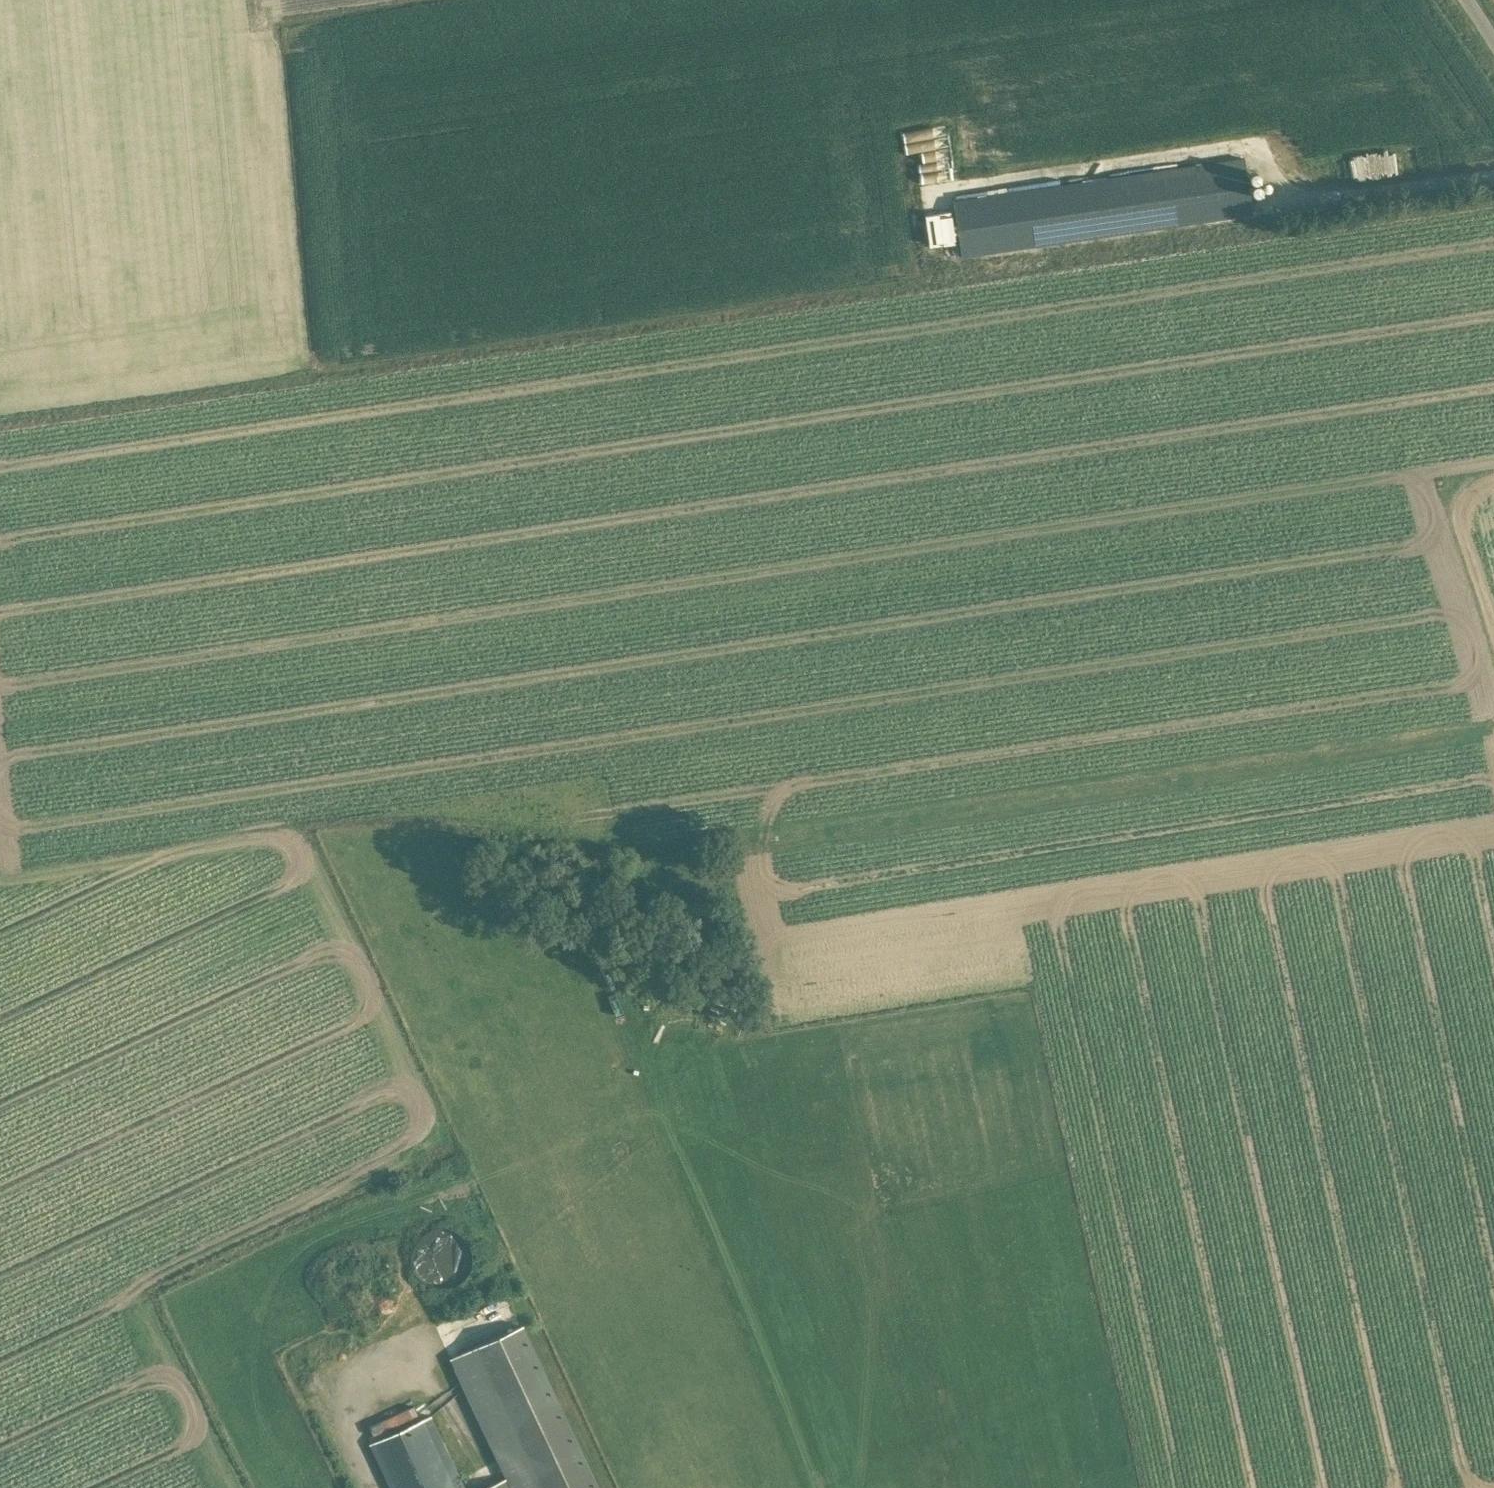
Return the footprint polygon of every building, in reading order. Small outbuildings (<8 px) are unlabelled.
[(1253,213),(1245,158),(953,200),(961,256),(1253,213)] [(521,1325),(451,1358),(506,1477),(482,1487),(598,1487),(521,1325)] [(431,1414),(376,1440),(399,1487),(465,1487),(431,1414)]
